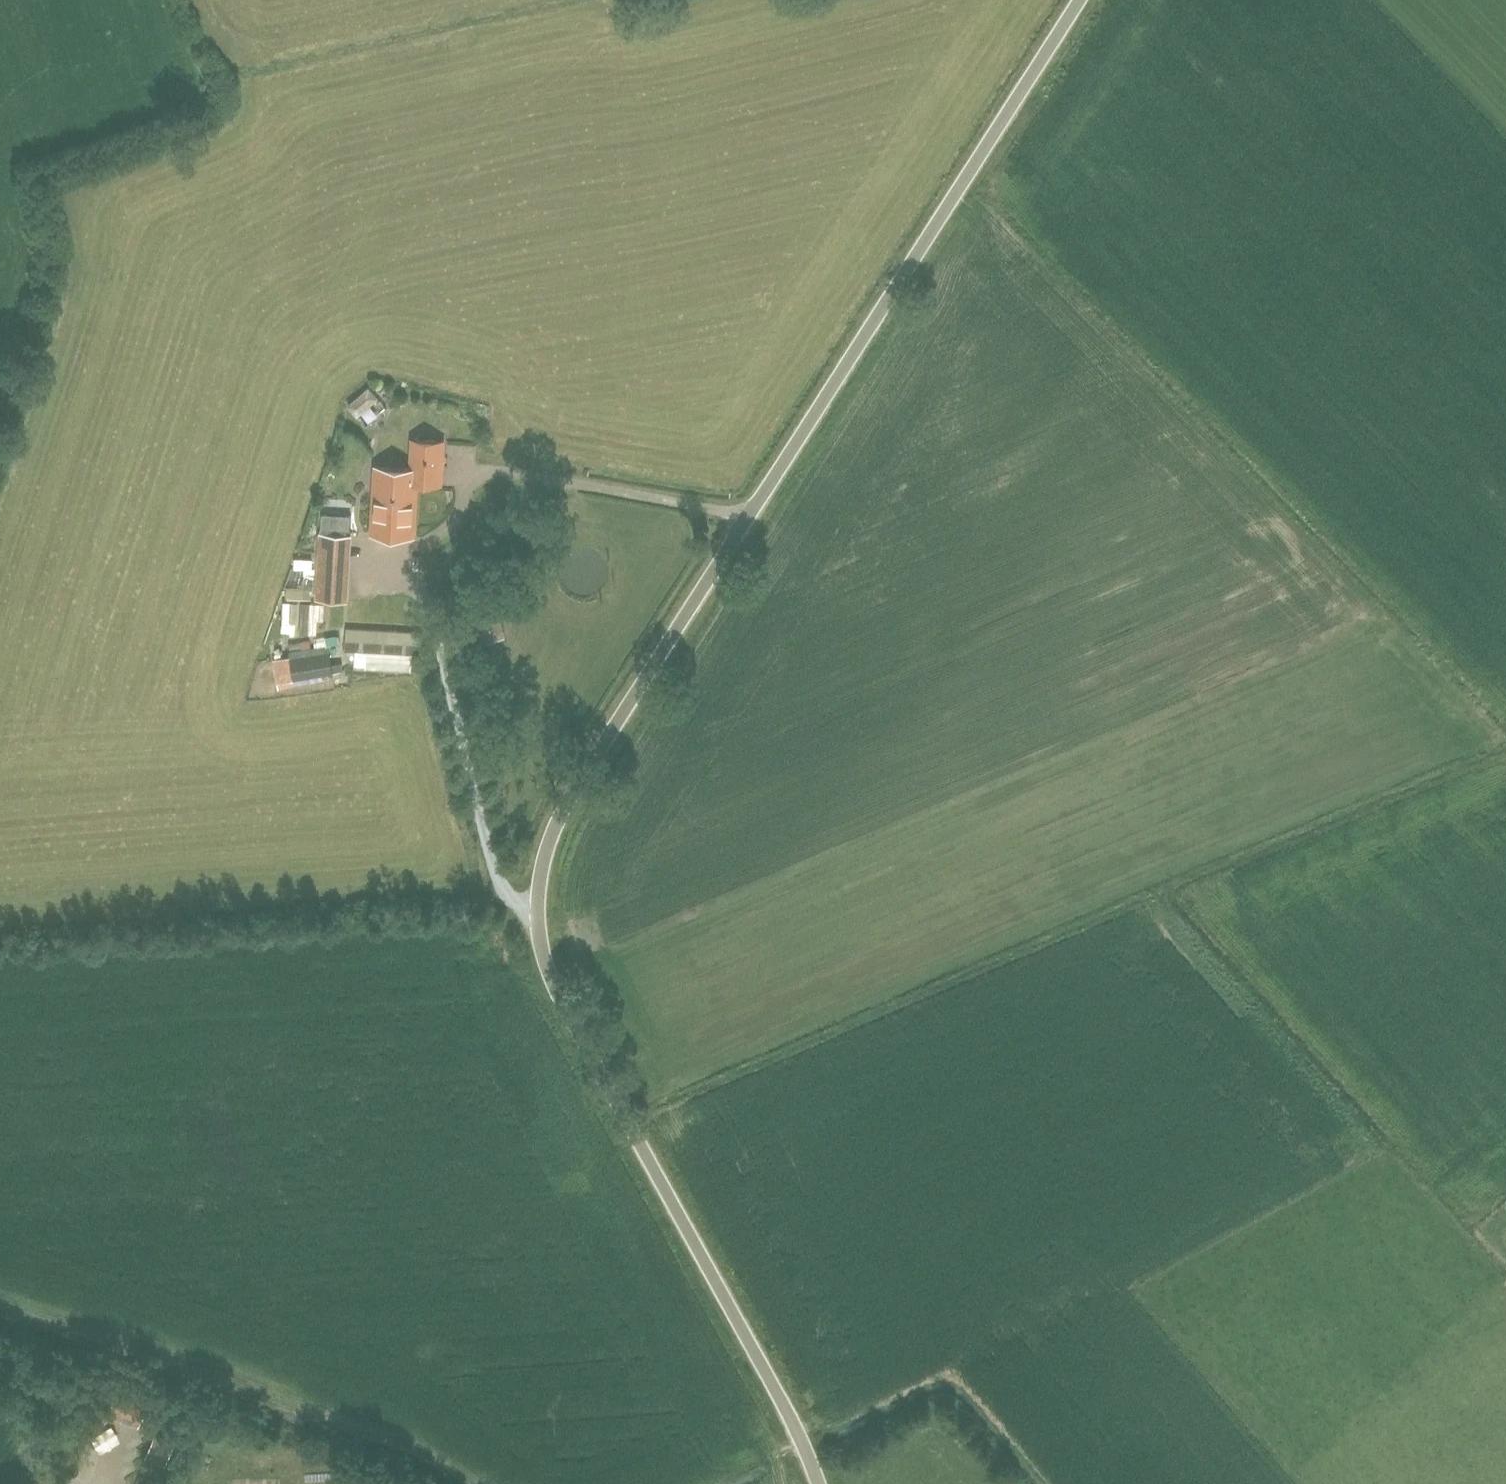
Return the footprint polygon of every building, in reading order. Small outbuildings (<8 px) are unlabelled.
[(368,388),(348,405),(357,415),(376,398),(368,388)] [(411,469),(375,467),(371,534),(413,536),(416,483),(440,484),(442,441),(412,440),(411,469)] [(356,531),(356,514),(325,514),(325,531),(356,531)] [(343,599),(346,537),(321,535),(317,598),(343,599)] [(306,621),(319,621),(319,604),(306,603),(306,621)] [(481,644),(505,638),(498,613),(475,619),(481,644)] [(344,653),(365,653),(364,670),(409,672),(410,655),(420,656),(421,625),(346,622),(344,653)] [(289,652),(290,657),(275,660),(279,687),(334,679),(333,672),(341,671),(339,663),(331,664),(328,646),(289,652)] [(147,1401),(117,1389),(107,1414),(138,1425),(147,1401)] [(175,1440),(155,1432),(149,1446),(169,1454),(175,1440)]
